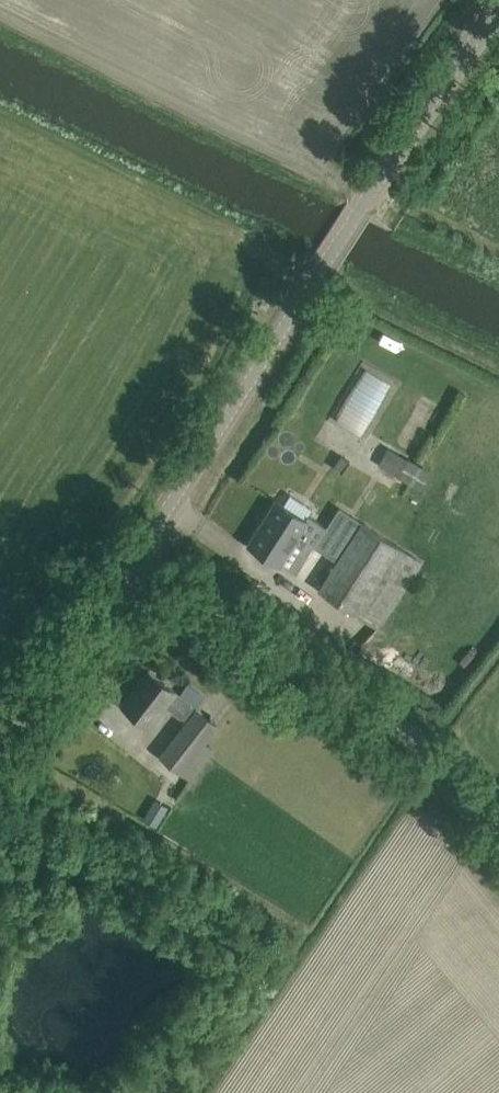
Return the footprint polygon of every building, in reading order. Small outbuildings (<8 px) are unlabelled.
[(388,449),(378,465),(420,488),(430,470),(408,458),(407,460),(388,449)] [(333,468),(342,474),(350,462),(341,455),(333,468)] [(250,544),(279,563),(280,561),(296,572),(314,545),(338,561),(320,589),(379,627),(421,561),(340,508),(327,527),(308,515),(305,519),(278,501),(269,515),(271,516),(253,544),(251,543),(250,544)] [(187,721),(161,755),(192,779),(214,750),(204,742),(218,724),(174,691),(175,690),(149,670),(123,704),(149,724),(165,704),(187,721)] [(168,805),(155,798),(144,818),(156,825),(168,805)]
